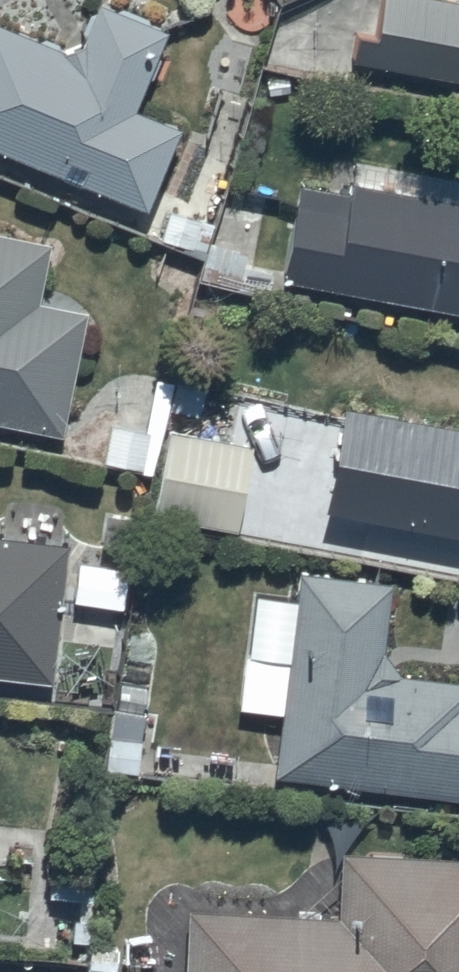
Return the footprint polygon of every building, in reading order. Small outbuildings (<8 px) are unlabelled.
[(144,192),(175,116),(130,97),(164,17),(123,0),(95,0),(82,32),(64,36),(0,8),(0,132),(144,192)] [(351,44),(458,63),(458,0),(377,0),(374,15),(356,12),(351,44)] [(458,300),(458,168),(354,149),(348,178),(298,169),(279,266),(458,300)] [(60,419),(83,297),(37,288),(49,229),(0,219),(0,407),(60,419)] [(109,415),(99,451),(150,465),(174,373),(156,368),(141,423),(109,415)] [(321,489),(458,517),(458,411),(342,387),(321,489)] [(232,516),(248,433),(168,418),(153,501),(232,516)] [(49,669),(65,532),(0,524),(0,663),(49,669)] [(71,589),(118,595),(123,557),(76,551),(71,589)] [(295,557),(290,595),(260,592),(254,644),(244,643),(239,694),(281,699),(274,758),(458,779),(458,665),(394,658),(377,638),(385,568),(295,557)] [(142,702),(112,698),(104,759),(134,763),(142,702)] [(339,903),(188,894),(183,971),(458,971),(458,846),(343,839),(339,903)] [(89,932),(89,857),(49,856),(49,888),(76,888),(76,911),(70,912),(70,931),(89,932)] [(107,960),(115,960),(114,933),(84,935),(86,971),(108,971),(107,960)]
